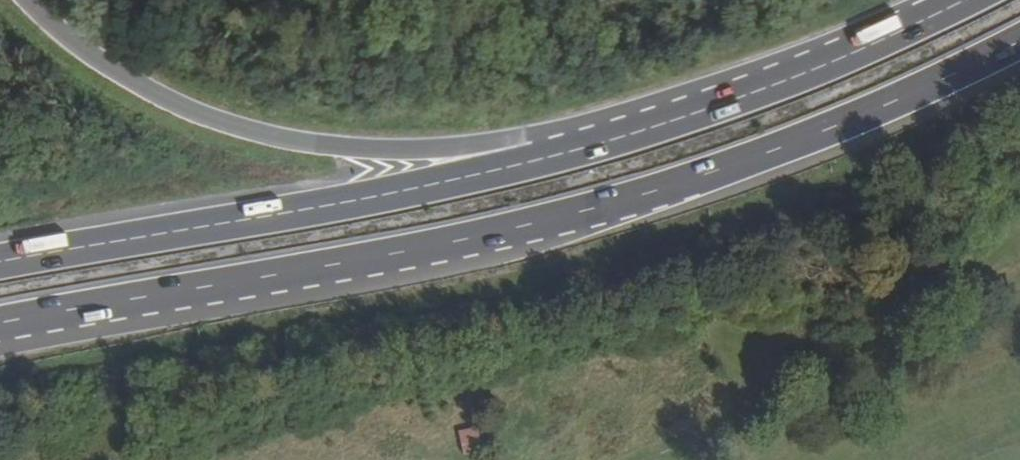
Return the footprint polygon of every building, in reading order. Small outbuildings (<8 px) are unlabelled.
[(482,425),(462,430),(468,453),(488,448),(482,425)]
